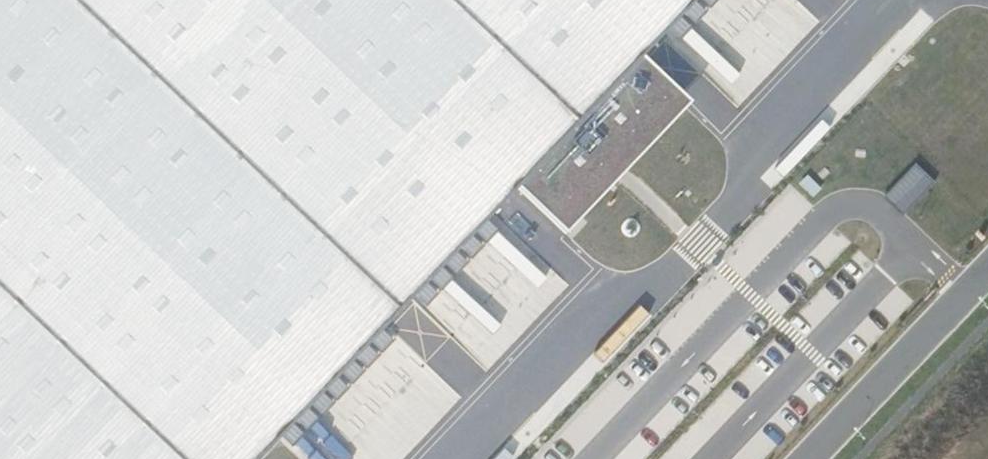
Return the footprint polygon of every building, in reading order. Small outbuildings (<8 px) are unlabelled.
[(703,0),(0,0),(0,458),(265,458),(703,0)]
